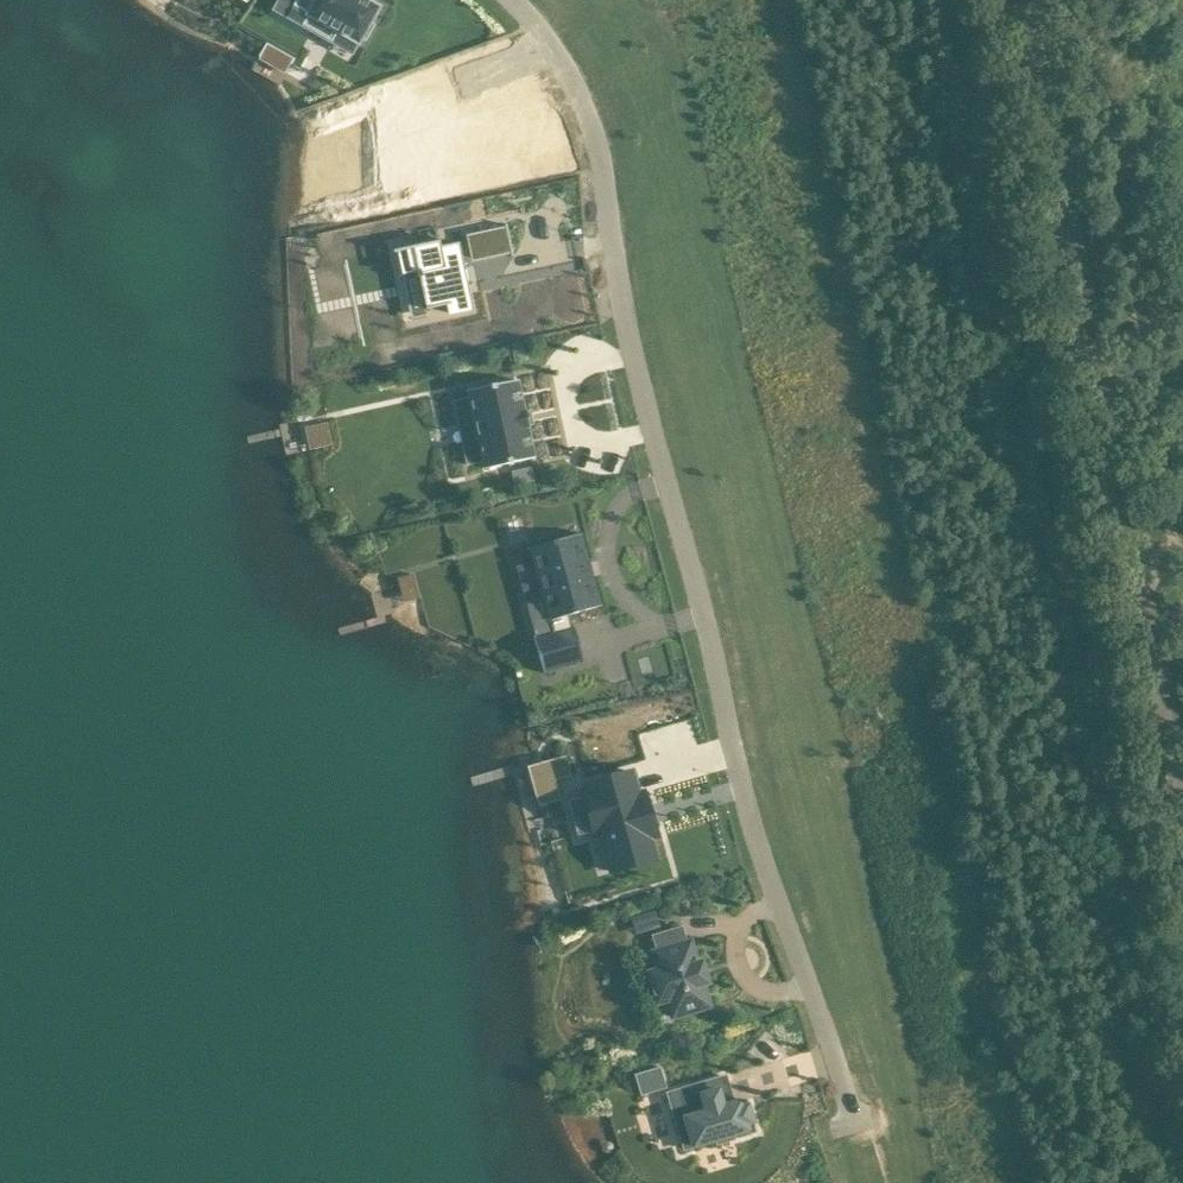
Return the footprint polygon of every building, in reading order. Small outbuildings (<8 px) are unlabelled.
[(303,24),(333,41),(339,30),(360,42),(363,36),(366,38),(374,24),(371,22),(381,5),(372,0),(297,0),(294,4),(309,13),(303,24)] [(294,58),(266,42),(257,59),(285,75),(294,58)] [(513,255),(507,224),(505,225),(505,226),(476,233),(481,259),(511,253),(511,256),(513,255)] [(426,309),(449,305),(450,311),(449,311),(450,313),(469,308),(469,310),(471,310),(457,245),(459,245),(458,243),(440,247),(439,241),(393,251),(394,253),(404,251),(409,274),(420,272),(427,307),(426,308),(426,309)] [(555,323),(585,318),(581,296),(551,301),(555,323)] [(483,460),(485,468),(534,458),(527,427),(530,426),(526,410),(524,411),(517,380),(468,390),(470,398),(454,402),(459,423),(474,419),(479,439),(463,443),(468,464),(483,460)] [(303,426),(310,448),(332,441),(326,419),(303,426)] [(534,482),(531,467),(512,471),(515,486),(534,482)] [(574,625),(572,625),(569,615),(600,606),(580,533),(530,547),(534,563),(518,567),(524,590),(540,586),(553,632),(534,638),(544,671),(584,660),(574,625)] [(404,596),(417,592),(411,573),(398,577),(404,596)] [(533,781),(539,804),(559,799),(553,779),(560,777),(571,774),(566,756),(560,758),(532,765),(529,766),(533,781)] [(612,873),(657,861),(651,841),(657,839),(644,794),(639,796),(632,773),(587,786),(589,792),(583,793),(584,797),(595,834),(596,838),(602,837),(612,873)] [(652,934),(657,951),(654,952),(659,969),(649,972),(658,1002),(668,999),(673,1016),(710,1005),(703,984),(707,982),(701,961),(697,963),(690,941),(687,942),(682,925),(652,934)] [(666,1089),(660,1067),(635,1074),(641,1096),(666,1089)] [(735,1140),(751,1134),(749,1129),(755,1127),(749,1110),(744,1112),(742,1106),(731,1109),(728,1101),(723,1083),(670,1100),(679,1128),(687,1155),(719,1145),(720,1150),(737,1144),(735,1140)]
